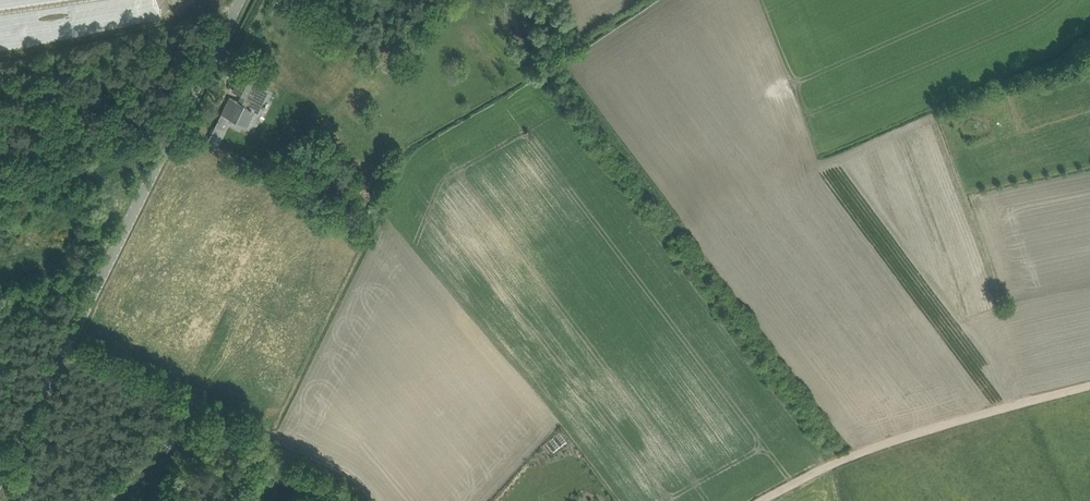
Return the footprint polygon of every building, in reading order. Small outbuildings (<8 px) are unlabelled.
[(230,97),(222,113),(232,118),(230,122),(236,125),(238,121),(248,126),(256,111),(258,112),(264,100),(262,99),(267,89),(240,76),(233,91),(243,96),(239,102),(230,97)] [(177,424),(164,442),(169,446),(171,443),(174,446),(182,435),(179,433),(182,428),(177,424)]
